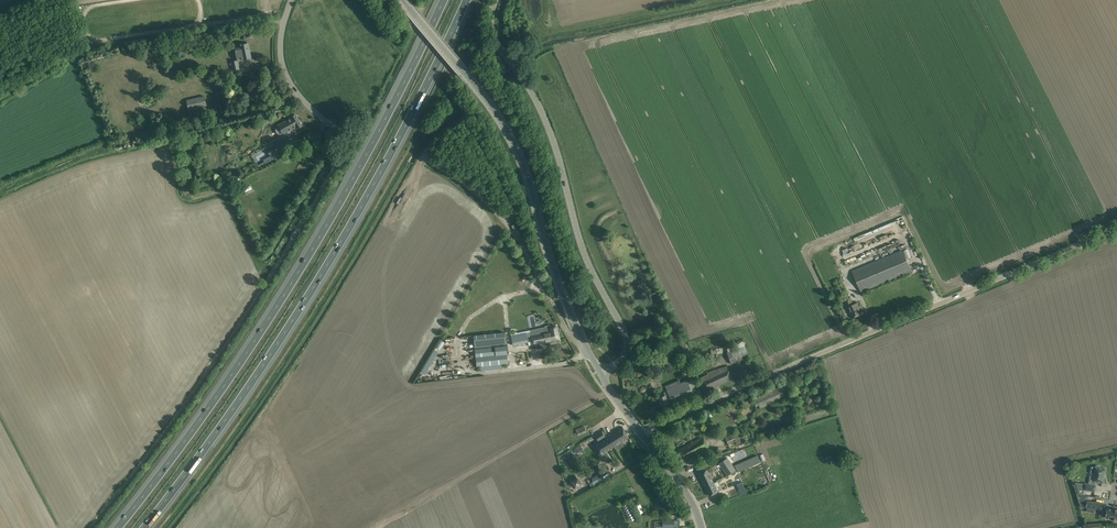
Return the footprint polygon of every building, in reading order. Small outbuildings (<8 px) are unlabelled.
[(235,49),(238,60),(243,59),(251,57),(249,50),(248,51),(248,49),(249,48),(248,43),(241,45),(241,47),(235,49)] [(213,81),(218,99),(224,97),(219,80),(213,81)] [(206,106),(204,96),(187,101),(189,110),(206,106)] [(282,134),(285,133),(291,129),(292,131),(296,129),(302,126),(295,114),(290,117),(291,118),(277,125),(276,126),(275,129),(275,132),(276,134),(278,135),(281,135),(282,134)] [(266,148),(267,149),(270,156),(269,157),(271,159),(270,160),(270,161),(283,154),(282,150),(286,148),(282,140),(266,148)] [(875,256),(902,247),(900,242),(887,246),(885,239),(863,247),(863,249),(855,252),(856,255),(858,254),(861,261),(867,258),(866,255),(868,254),(867,250),(870,249),(871,253),(874,252),(875,256)] [(852,271),(861,292),(912,271),(903,250),(852,271)] [(852,318),(862,314),(857,303),(853,304),(850,297),(844,299),(852,318)] [(540,330),(529,332),(532,342),(532,346),(560,340),(557,326),(542,329),(542,331),(540,331),(540,330)] [(532,342),(529,332),(511,336),(513,346),(532,342)] [(507,333),(480,336),(481,347),(509,344),(508,336),(507,333)] [(749,358),(745,346),(743,342),(726,347),(728,352),(727,353),(731,364),(749,358)] [(508,364),(507,355),(506,346),(474,350),(475,358),(477,367),(508,364)] [(718,357),(717,354),(722,353),(722,348),(710,350),(711,354),(713,354),(714,356),(714,358),(718,357)] [(442,367),(455,368),(455,350),(447,350),(446,354),(442,354),(442,367)] [(701,378),(703,382),(706,387),(708,392),(711,391),(710,389),(715,387),(732,379),(730,374),(727,366),(707,373),(707,375),(701,378)] [(696,391),(694,386),(692,381),(687,383),(687,381),(666,390),(667,391),(665,392),(664,394),(665,395),(659,398),(662,406),(668,403),(672,401),(672,402),(692,393),(696,391)] [(584,426),(575,430),(577,432),(574,433),(576,436),(578,435),(578,436),(586,432),(584,426)] [(607,435),(614,447),(629,438),(622,426),(607,435)] [(600,455),(614,447),(607,435),(606,436),(605,435),(604,436),(602,431),(597,434),(594,435),(598,441),(593,444),(600,455)] [(710,433),(703,437),(706,442),(713,438),(718,436),(718,435),(716,431),(715,431),(710,433)] [(736,432),(725,437),(729,447),(740,442),(736,432)] [(684,461),(689,458),(689,456),(708,446),(706,442),(703,437),(678,450),(684,461)] [(761,463),(757,456),(734,465),(738,473),(761,463)] [(736,470),(727,458),(719,464),(727,476),(736,470)] [(1103,483),(1104,476),(1106,469),(1100,468),(1100,466),(1096,466),(1096,467),(1095,467),(1093,479),(1090,478),(1089,484),(1085,483),(1084,489),(1095,491),(1096,485),(1095,485),(1095,481),(1103,483)] [(604,475),(600,468),(595,472),(589,476),(592,482),(604,475)] [(703,471),(698,474),(705,487),(713,483),(707,470),(703,471)] [(572,482),(575,488),(575,487),(577,490),(582,486),(581,484),(577,478),(577,479),(576,476),(571,480),(572,482)] [(741,480),(736,482),(740,494),(746,492),(741,480)] [(713,483),(705,487),(709,496),(714,493),(718,492),(713,483)] [(1102,504),(1087,501),(1086,507),(1101,510),(1102,504)] [(1116,509),(1115,509),(1114,509),(1113,509),(1107,508),(1107,511),(1105,511),(1104,511),(1104,514),(1105,515),(1106,515),(1105,518),(1111,519),(1116,520),(1116,509)]
